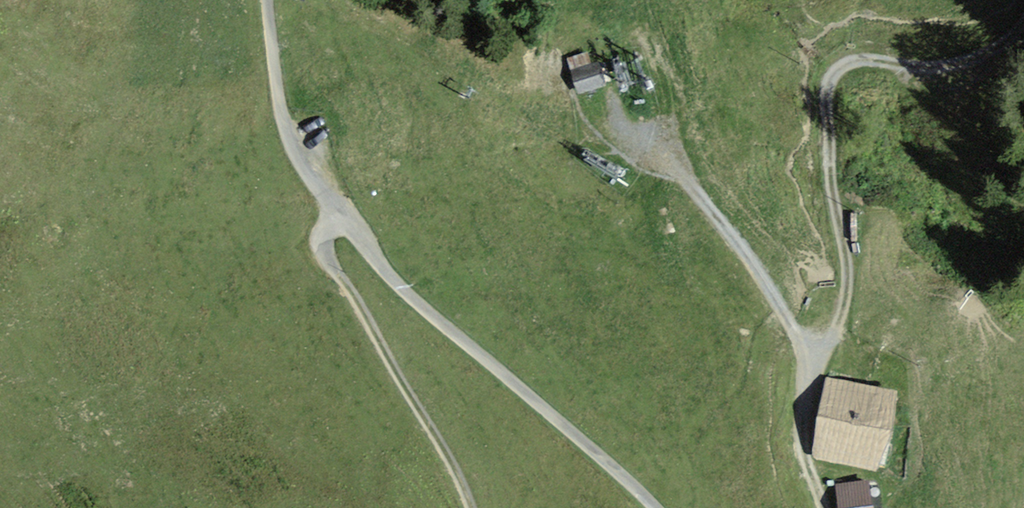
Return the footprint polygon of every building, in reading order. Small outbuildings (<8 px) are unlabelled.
[(588,53),(568,59),(578,93),(604,85),(598,63),(591,65),(588,53)] [(832,379),(815,456),(876,469),(892,392),(832,379)] [(837,487),(840,507),(870,507),(866,484),(837,487)]
